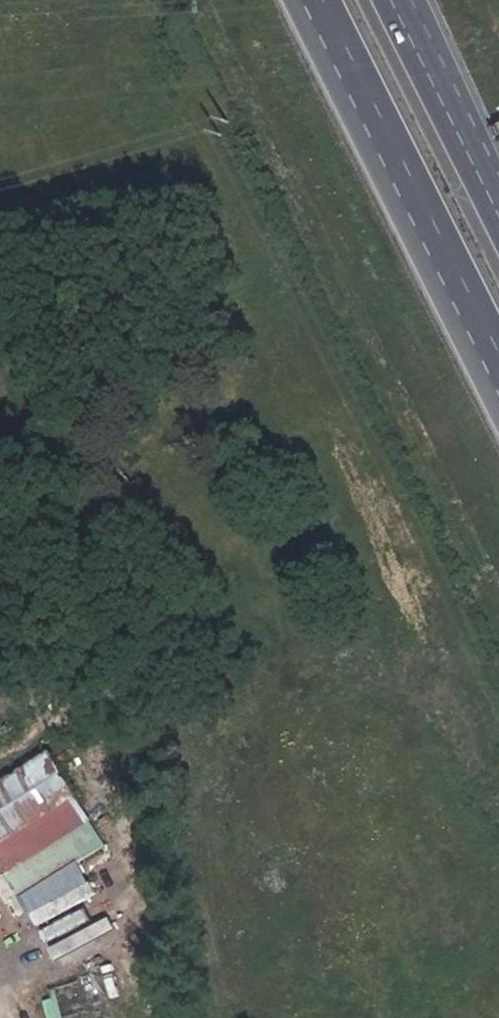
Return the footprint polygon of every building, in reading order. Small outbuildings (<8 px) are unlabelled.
[(19,841),(0,809),(0,852),(19,841)]
